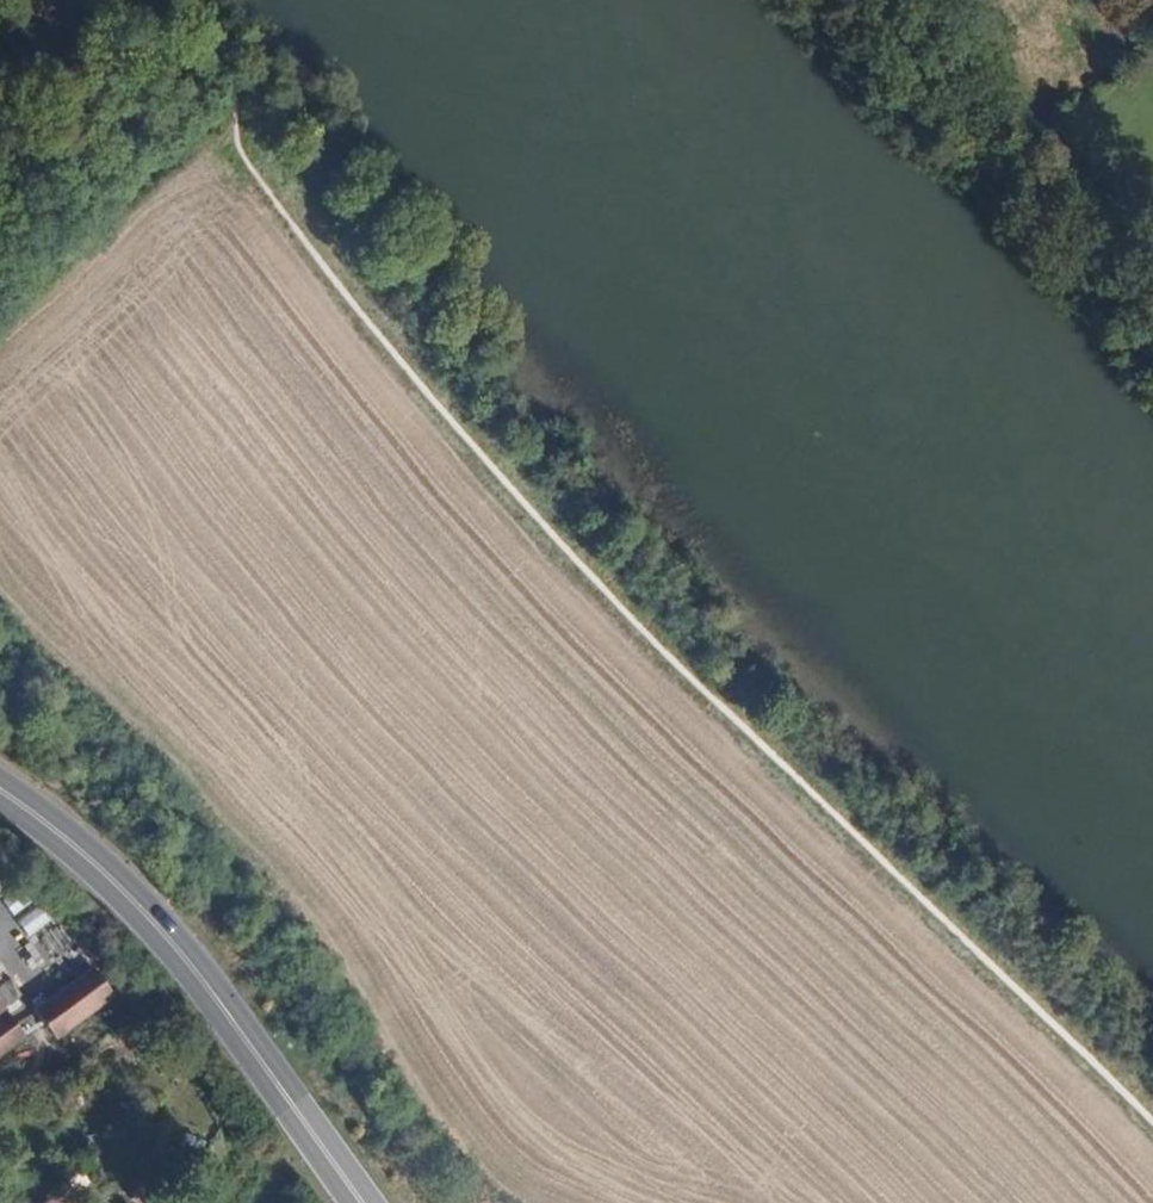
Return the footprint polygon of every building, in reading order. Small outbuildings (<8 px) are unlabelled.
[(110,997),(89,970),(32,1011),(54,1039),(110,997)] [(0,1010),(0,1048),(18,1034),(0,1010)]
